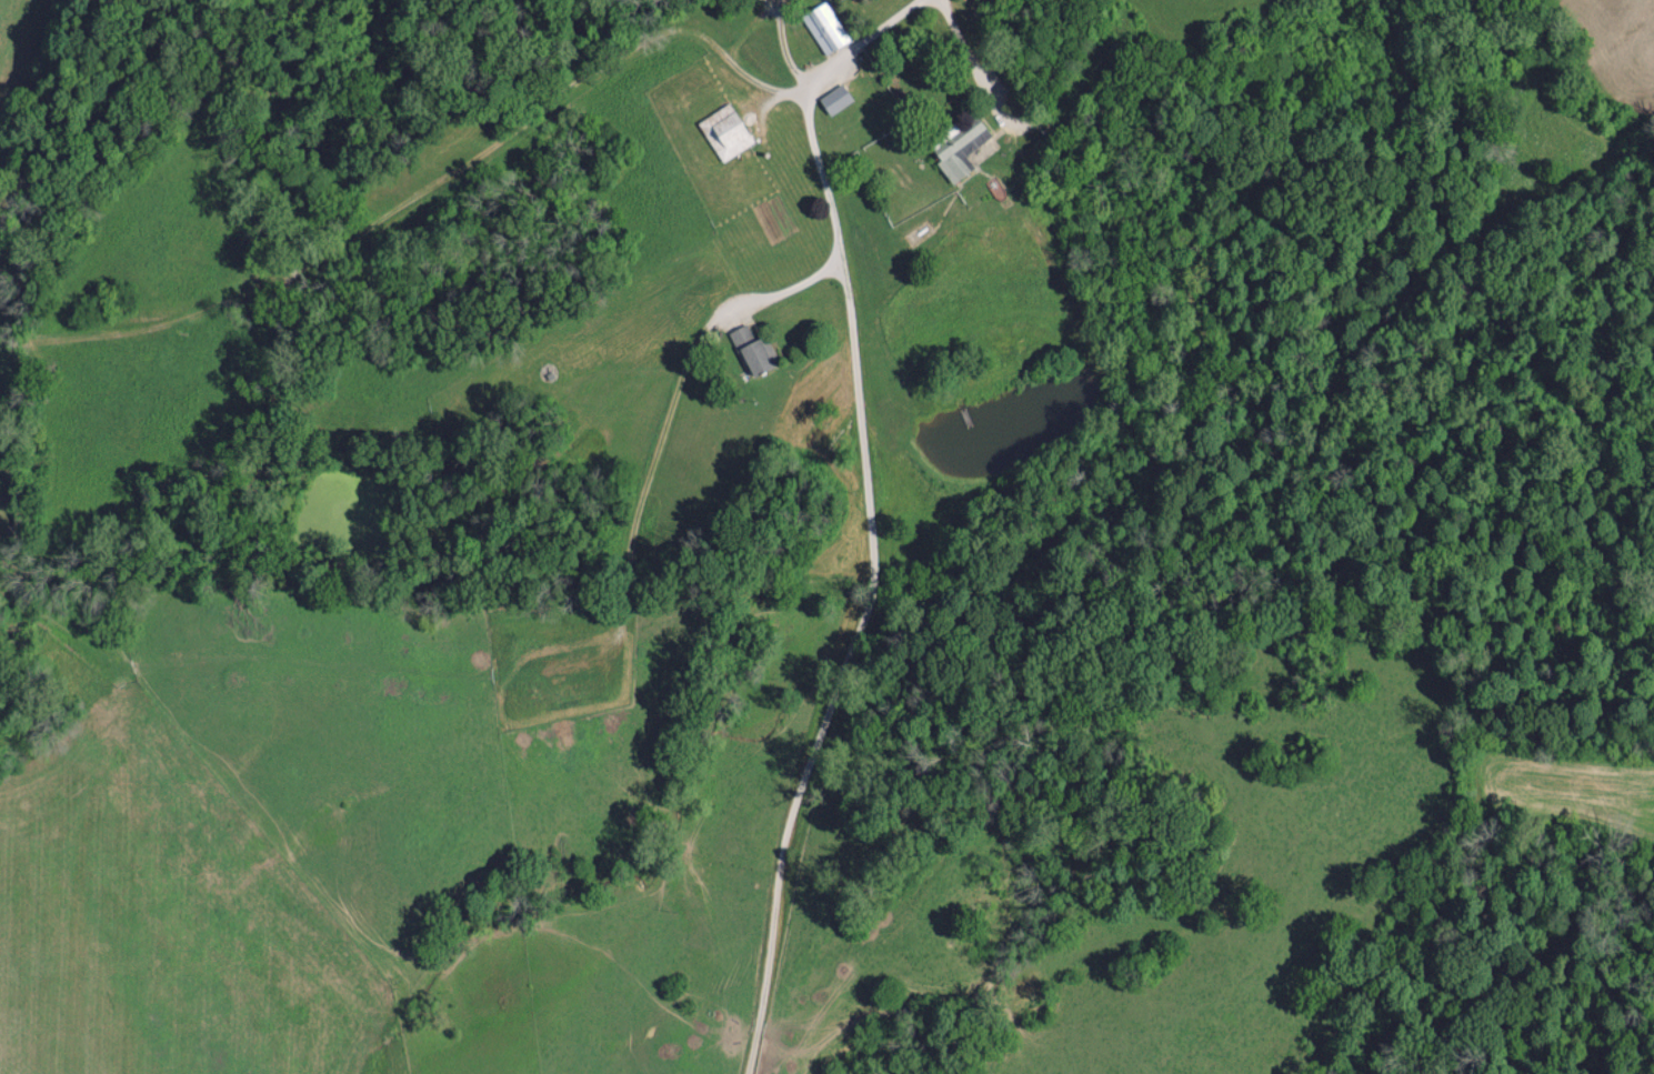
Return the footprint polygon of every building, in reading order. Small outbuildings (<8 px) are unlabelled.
[(850,39),(825,1),(800,16),(825,55),(850,39)] [(818,98),(829,115),(853,100),(842,83),(818,98)] [(696,122),(722,162),(754,142),(729,102),(696,122)] [(991,136),(981,120),(934,151),(940,159),(936,161),(951,183),(970,170),(961,156),(991,136)] [(729,331),(750,376),(778,363),(766,335),(754,341),(746,323),(729,331)]
